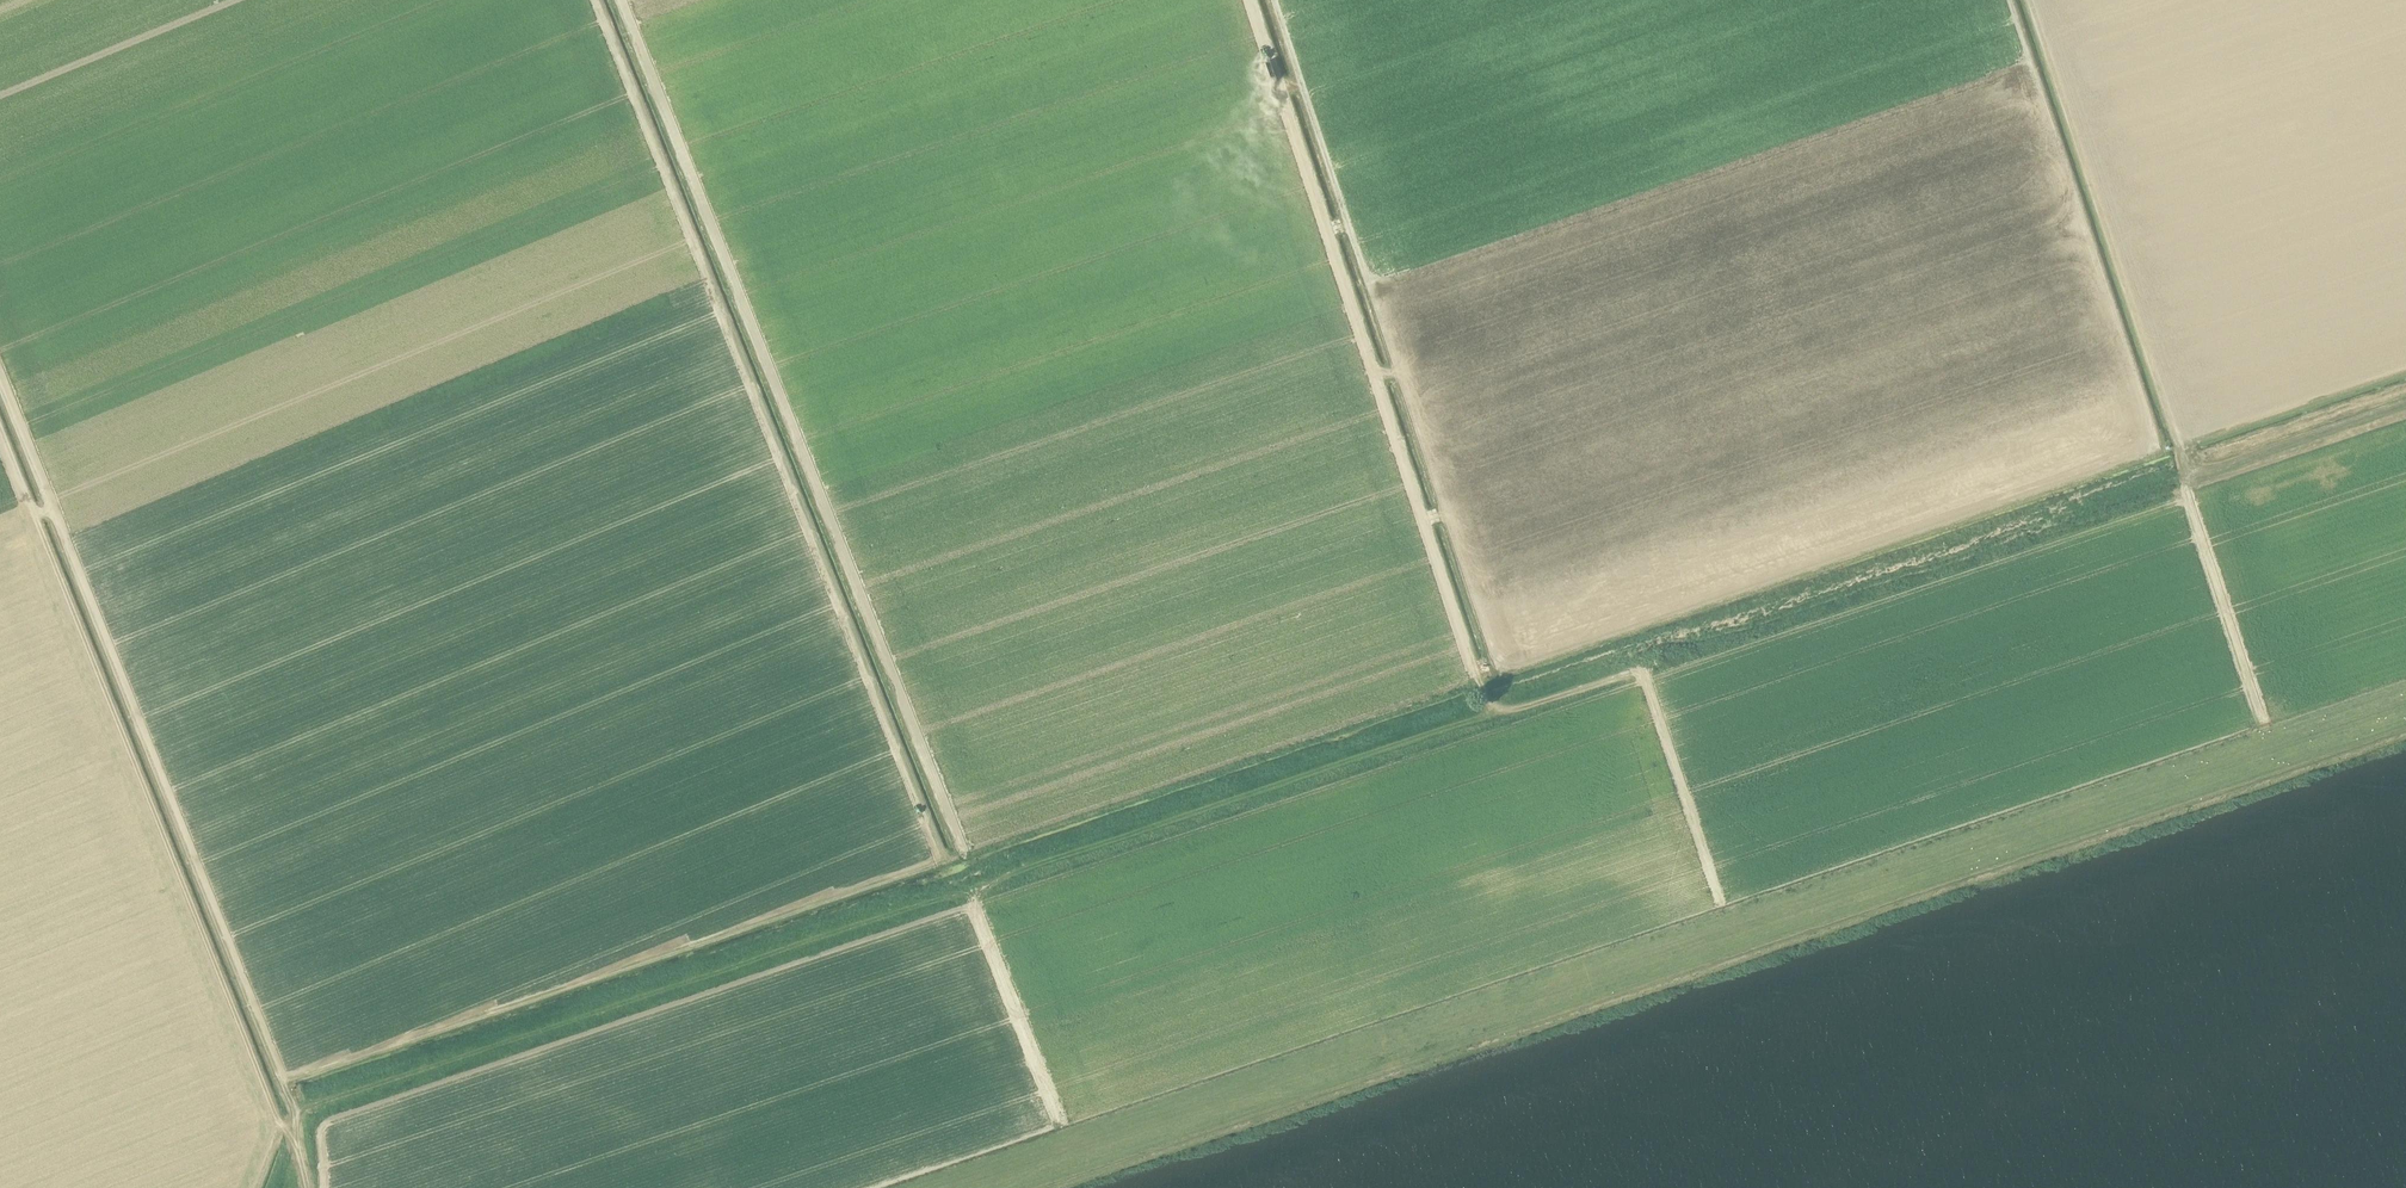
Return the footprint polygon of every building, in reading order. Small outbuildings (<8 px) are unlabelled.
[(2153,373),(2146,376),(2149,384),(2156,381),(2153,373)]
